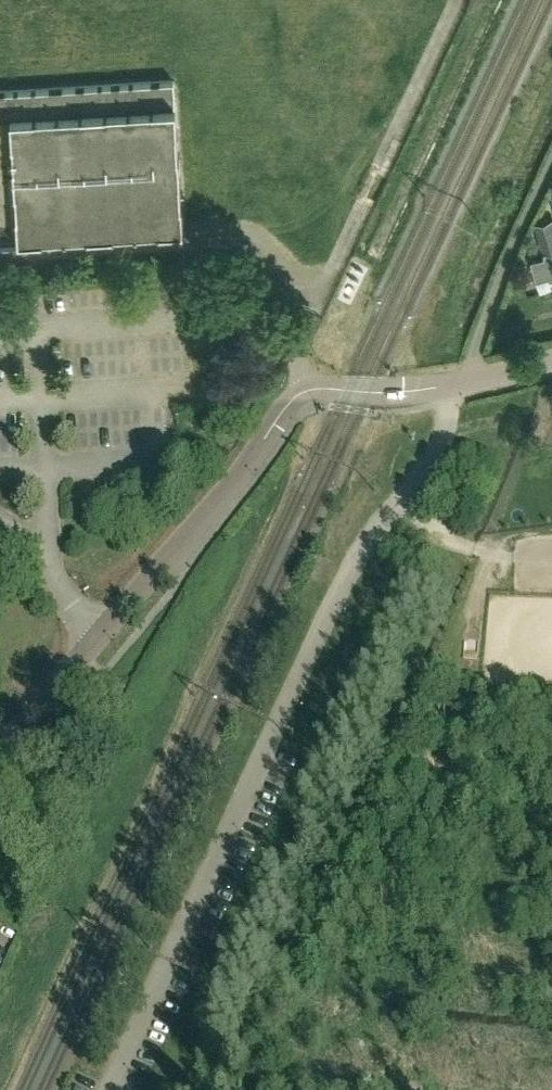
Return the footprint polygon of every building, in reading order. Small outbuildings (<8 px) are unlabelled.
[(20,239),(20,238),(184,228),(176,106),(174,80),(0,91),(0,240),(20,239)] [(543,254),(551,251),(551,220),(535,224),(543,254)] [(551,276),(551,256),(549,257),(532,262),(537,280),(551,276)] [(33,265),(17,266),(18,278),(34,277),(33,265)]
